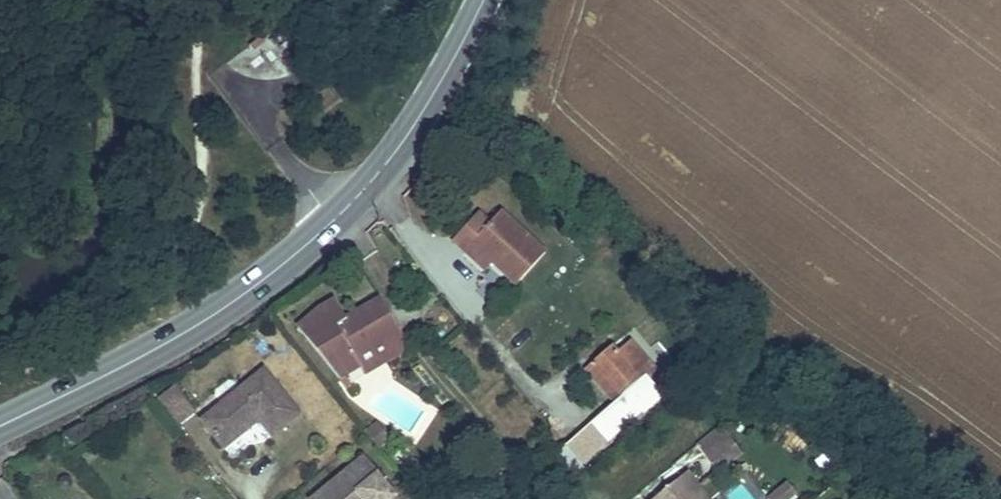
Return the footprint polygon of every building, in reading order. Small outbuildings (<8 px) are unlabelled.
[(452,241),(465,252),(472,245),(490,262),(516,284),(544,253),(499,214),(489,225),(477,214),(452,241)] [(472,245),(465,252),(484,269),(490,262),(472,245)] [(343,319),(332,301),(315,311),(301,327),(342,377),(362,366),(356,356),(400,330),(381,298),(343,319)] [(366,373),(411,347),(400,330),(356,356),(362,366),(366,373)] [(618,404),(568,446),(582,463),(645,409),(646,410),(662,397),(646,379),(655,370),(632,344),(620,355),(613,347),(595,363),(626,397),(618,404)] [(588,369),(618,404),(626,397),(595,363),(588,369)] [(227,446),(253,425),(248,419),(258,411),(262,417),(275,433),(301,412),(265,370),(243,388),(224,403),(205,419),(227,446)] [(248,419),(253,425),(262,417),(258,411),(248,419)] [(723,427),(699,446),(720,473),(744,454),(723,427)] [(364,498),(365,498),(398,498),(364,456),(311,498),(312,498),(363,498),(364,498)] [(689,474),(658,498),(709,498),(689,474)] [(772,498),(791,498),(798,494),(790,484),(772,498)]
